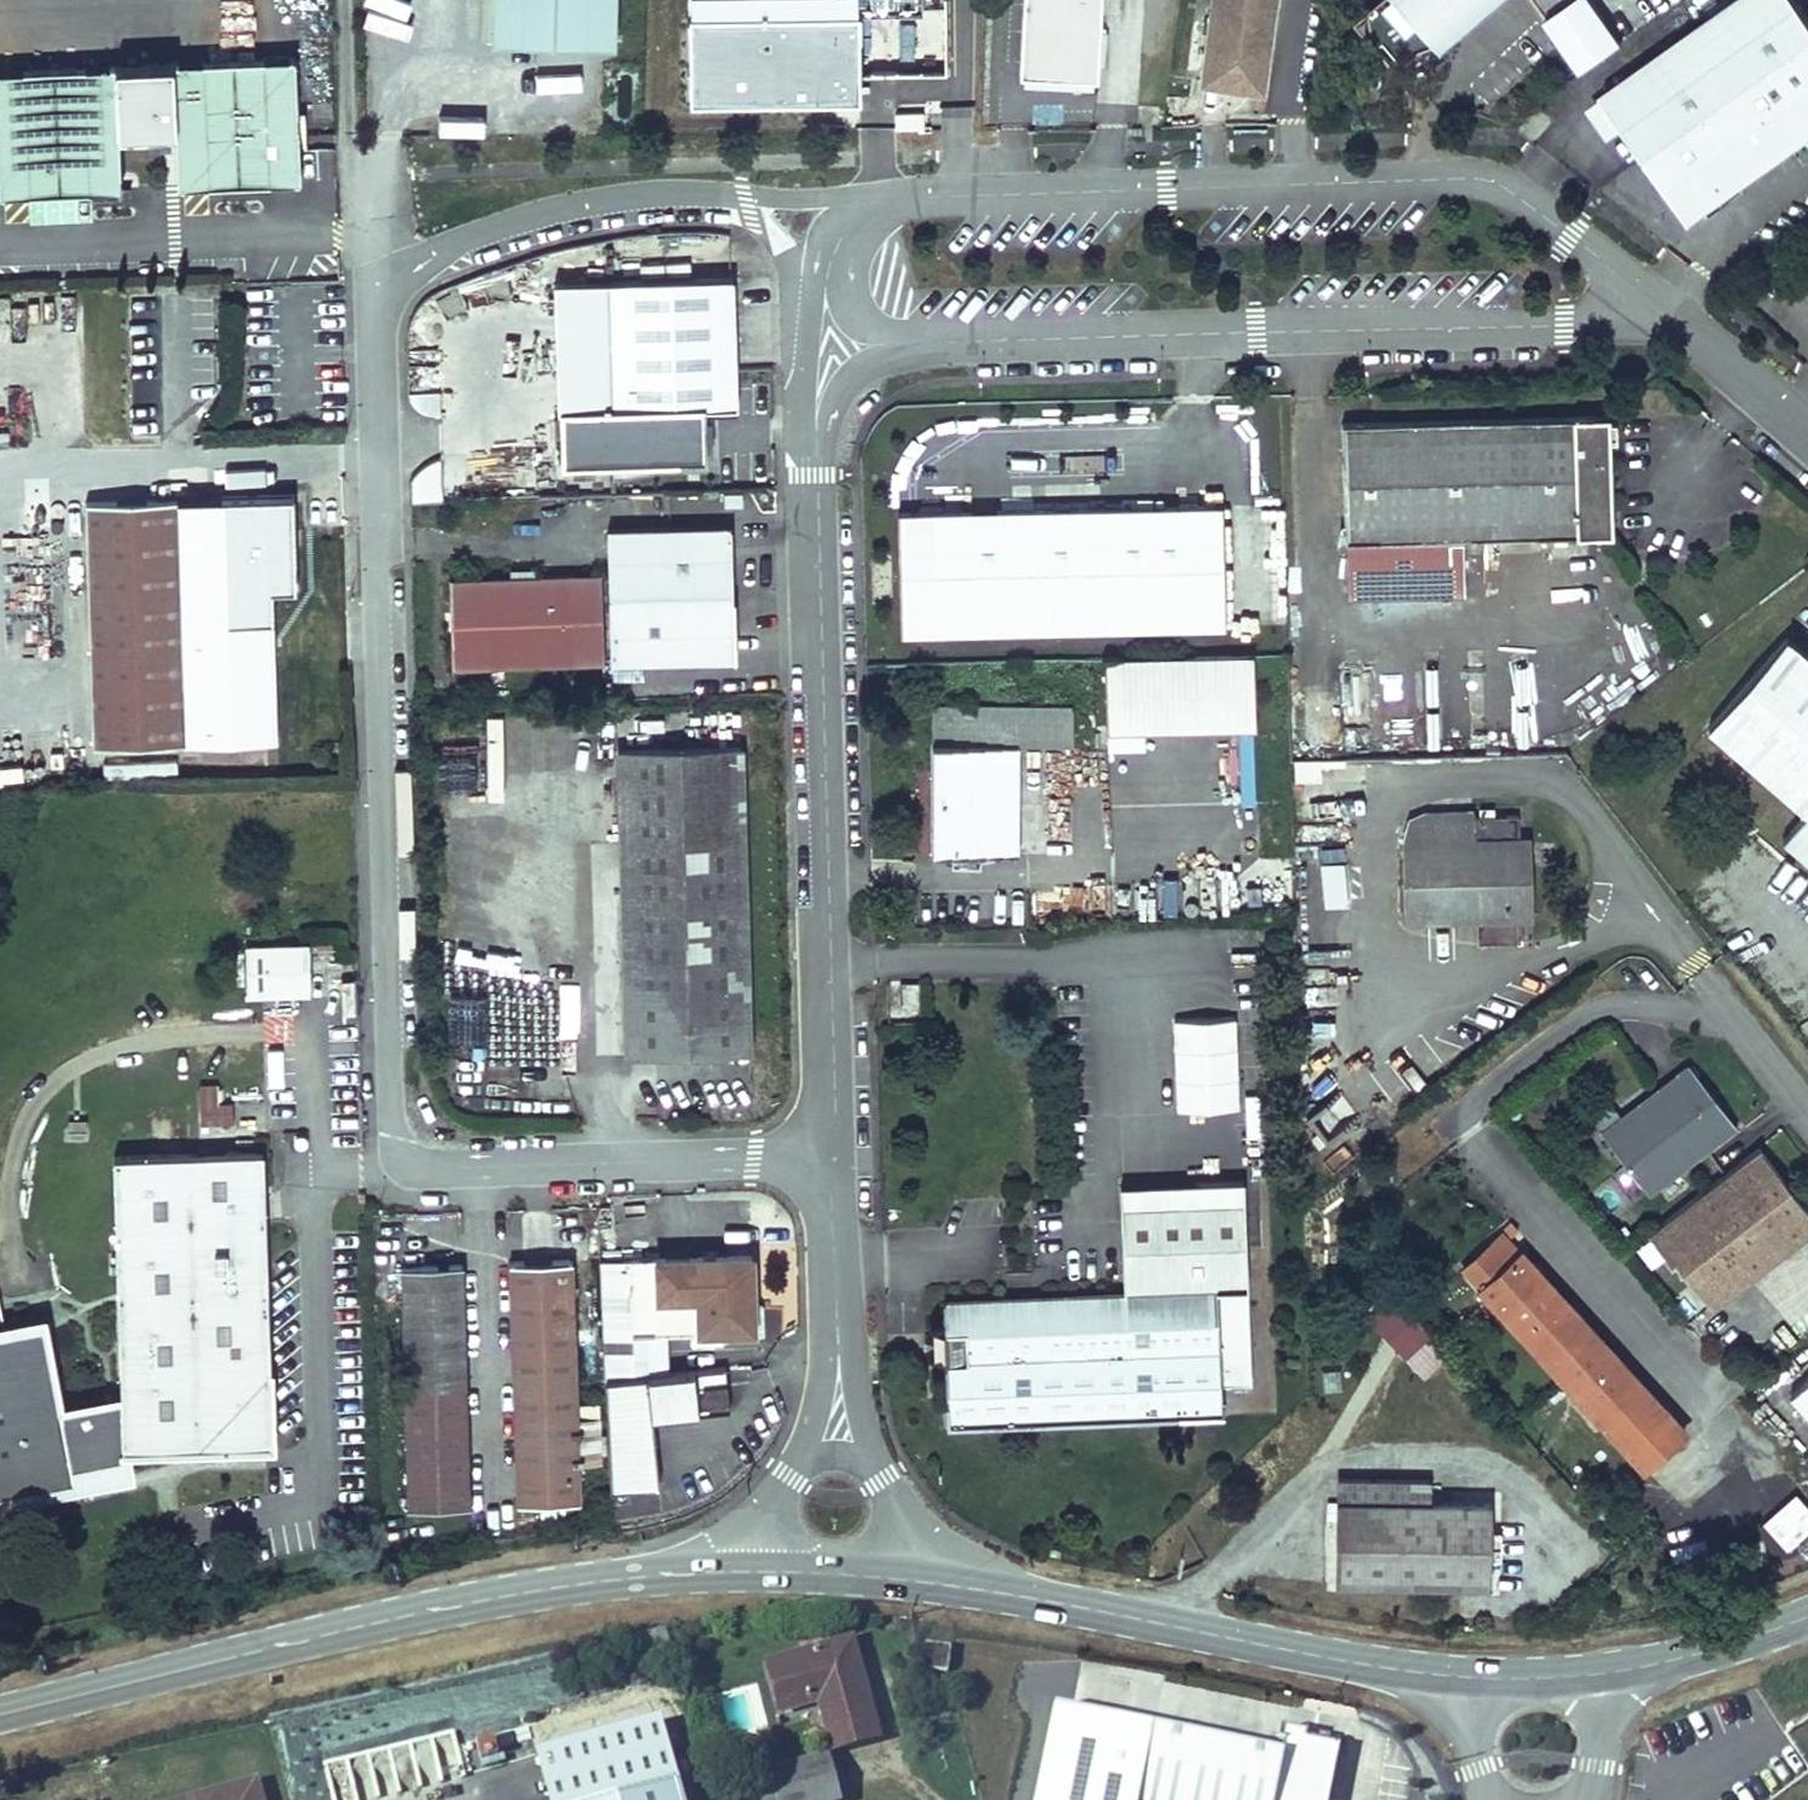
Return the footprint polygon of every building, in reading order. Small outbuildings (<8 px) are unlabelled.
[(495,39),(616,41),(617,0),(496,0),(495,39)] [(929,0),(692,0),(692,12),(929,4),(929,0)] [(1023,78),(1098,81),(1101,0),(1027,0),(1023,78)] [(1278,0),(1216,0),(1203,82),(1264,91),(1278,0)] [(1363,24),(1403,73),(1428,52),(1450,45),(1502,0),(1389,0),(1363,24)] [(1551,25),(1587,77),(1627,49),(1593,0),(1588,0),(1551,25)] [(1793,0),(1750,0),(1603,102),(1692,229),(1807,148),(1807,21),(1793,0)] [(301,174),(296,51),(174,56),(176,126),(179,179),(301,174)] [(174,56),(116,59),(119,127),(176,126),(174,56)] [(116,59),(0,66),(0,157),(2,186),(121,182),(119,127),(116,59)] [(703,407),(735,406),(731,277),(610,281),(610,290),(586,291),(590,410),(703,407)] [(586,281),(586,291),(610,290),(610,281),(586,281)] [(704,459),(703,407),(590,410),(559,411),(560,463),(704,459)] [(1608,416),(1343,422),(1347,596),(1474,593),(1472,538),(1611,535),(1608,416)] [(293,492),(86,498),(93,742),(276,737),(272,584),(296,583),(293,492)] [(1226,625),(1223,505),(893,511),(896,633),(1226,625)] [(47,645),(44,523),(13,524),(17,646),(47,645)] [(606,529),(609,663),(732,660),(728,526),(606,529)] [(512,664),(573,663),(603,662),(601,574),(570,576),(450,579),(450,605),(458,612),(459,632),(451,640),(452,666),(492,665),(492,649),(512,649),(512,664)] [(458,612),(450,605),(451,640),(459,632),(458,612)] [(1709,728),(1805,811),(1781,838),(1807,862),(1807,654),(1788,636),(1709,728)] [(512,649),(492,649),(492,665),(512,664),(512,649)] [(1256,728),(1254,655),(1106,659),(1108,732),(1256,728)] [(932,711),(932,742),(1018,742),(1072,742),(1072,711),(932,711)] [(1018,742),(932,742),(932,852),(1018,852),(1018,742)] [(618,749),(623,918),(746,917),(741,746),(618,749)] [(1402,845),(1475,844),(1475,815),(1474,810),(1426,811),(1409,819),(1402,840),(1402,845)] [(1402,845),(1404,917),(1477,916),(1477,921),(1478,942),(1521,940),(1520,919),(1515,919),(1515,907),(1520,907),(1518,841),(1530,841),(1529,814),(1475,815),(1475,844),(1402,845)] [(1530,841),(1518,841),(1520,907),(1515,907),(1515,919),(1520,919),(1520,914),(1532,913),(1530,841)] [(1346,863),(1321,863),(1322,906),(1347,906),(1346,863)] [(746,917),(623,918),(627,1055),(750,1051),(746,917)] [(309,942),(246,944),(247,993),(310,992),(309,942)] [(1172,1019),(1173,1113),(1237,1112),(1236,1018),(1172,1019)] [(1649,1197),(1735,1127),(1685,1065),(1599,1135),(1649,1197)] [(195,1123),(232,1126),(233,1102),(217,1101),(218,1085),(198,1083),(195,1123)] [(1757,1147),(1648,1236),(1671,1266),(1675,1262),(1712,1308),(1807,1231),(1807,1210),(1757,1147)] [(262,1151),(113,1155),(121,1396),(123,1449),(126,1449),(272,1444),(262,1151)] [(1222,1412),(1221,1381),(1253,1380),(1244,1178),(1198,1180),(1199,1202),(1122,1206),(1126,1292),(943,1299),(944,1331),(945,1361),(948,1423),(1222,1412)] [(1198,1180),(1121,1184),(1122,1206),(1199,1202),(1198,1180)] [(1463,1268),(1479,1286),(1519,1249),(1503,1232),(1463,1268)] [(1519,1249),(1479,1286),(1644,1468),(1685,1431),(1519,1249)] [(633,1332),(754,1327),(751,1255),(630,1260),(633,1332)] [(572,1260),(509,1262),(518,1504),(580,1501),(572,1260)] [(462,1265),(402,1266),(409,1506),(469,1505),(462,1265)] [(1365,1321),(1406,1358),(1431,1331),(1389,1294),(1365,1321)] [(76,1482),(73,1468),(61,1409),(44,1325),(4,1334),(1,1319),(0,1320),(0,1498),(76,1482)] [(945,1361),(944,1331),(925,1332),(925,1342),(935,1341),(935,1351),(926,1351),(926,1362),(945,1361)] [(659,1484),(651,1416),(729,1407),(725,1365),(605,1378),(609,1489),(659,1484)] [(1790,1394),(1807,1414),(1807,1378),(1790,1394)] [(121,1396),(61,1409),(73,1468),(126,1457),(126,1449),(123,1449),(121,1396)] [(1337,1477),(1337,1500),(1428,1501),(1428,1479),(1337,1477)] [(1428,1501),(1337,1500),(1336,1582),(1490,1583),(1491,1502),(1428,1501)] [(667,1628),(649,1633),(653,1650),(671,1646),(667,1628)] [(852,1641),(767,1664),(780,1711),(813,1702),(811,1693),(818,1692),(821,1700),(832,1742),(877,1729),(852,1641)] [(923,1668),(947,1672),(951,1648),(927,1644),(923,1668)] [(811,1693),(813,1702),(821,1700),(818,1692),(811,1693)] [(520,1725),(438,1748),(418,1754),(346,1774),(352,1794),(340,1797),(341,1799),(542,1799),(520,1725)] [(877,1729),(832,1742),(835,1752),(880,1740),(877,1729)] [(1339,1747),(1312,1741),(1313,1735),(1282,1729),(1279,1742),(1285,1743),(1283,1755),(1273,1799),(1328,1799),(1339,1747)] [(1283,1755),(1152,1730),(1144,1778),(1248,1799),(1273,1799),(1283,1755)] [(417,1748),(418,1754),(438,1748),(436,1742),(417,1748)] [(740,1781),(745,1799),(840,1799),(828,1756),(740,1781)] [(346,1774),(334,1777),(340,1797),(352,1794),(346,1774)] [(1144,1778),(1139,1799),(1248,1799),(1144,1778)] [(256,1783),(197,1799),(261,1799),(256,1783)]
